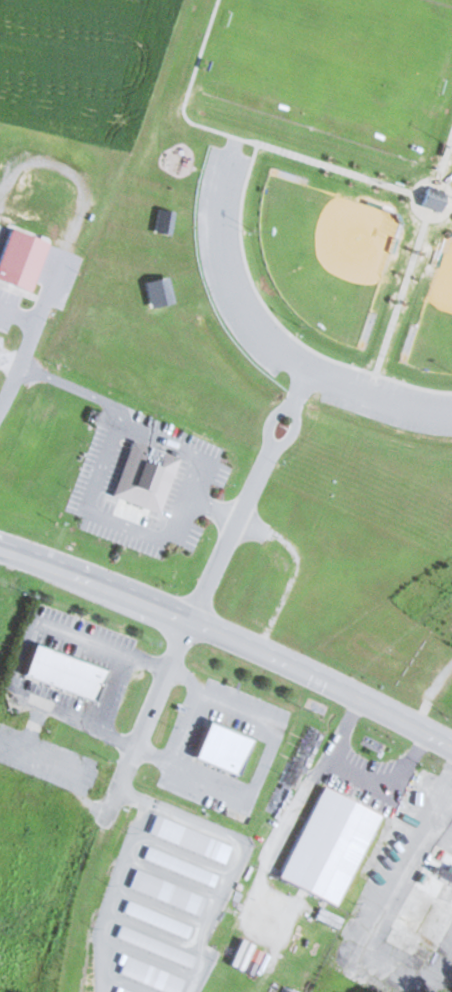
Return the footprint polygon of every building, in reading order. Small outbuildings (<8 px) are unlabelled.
[(418,204),(437,210),(443,191),(423,185),(418,204)] [(156,207),(151,230),(166,233),(171,210),(156,207)] [(0,268),(0,276),(32,289),(51,242),(16,228),(0,268)] [(142,281),(147,305),(169,300),(164,276),(142,281)] [(135,439),(115,494),(163,511),(183,456),(135,439)] [(27,676),(98,701),(109,668),(38,644),(27,676)] [(198,760),(241,775),(255,738),(211,723),(198,760)] [(382,812),(323,787),(282,880),(342,905),(382,812)] [(227,864),(235,845),(158,815),(151,834),(227,864)] [(438,844),(419,882),(415,880),(387,940),(418,955),(424,943),(443,952),(451,934),(451,851),(438,844)] [(145,860),(216,885),(221,873),(150,847),(145,860)] [(202,915),(209,896),(138,870),(131,889),(202,915)] [(125,913),(189,939),(195,926),(130,900),(125,913)] [(194,966),(199,954),(122,927),(117,939),(194,966)] [(187,978),(128,956),(121,975),(168,991),(182,991),(187,978)]
